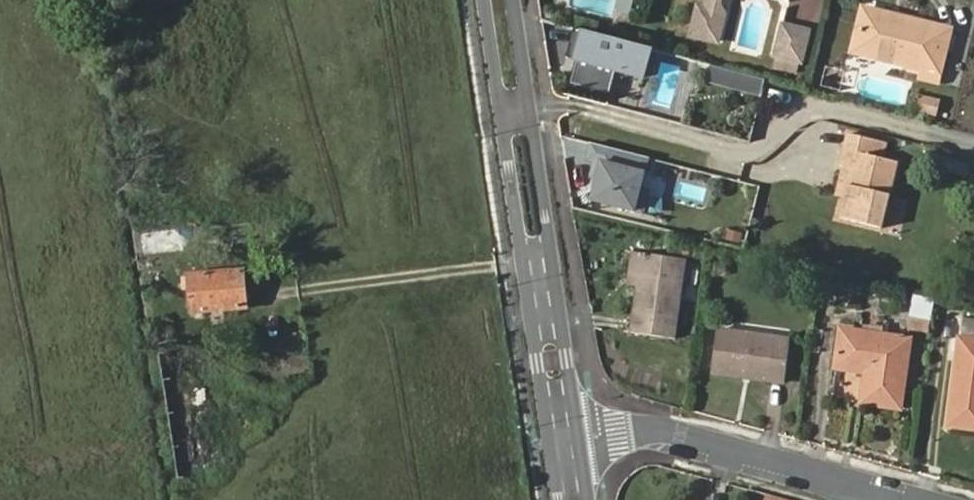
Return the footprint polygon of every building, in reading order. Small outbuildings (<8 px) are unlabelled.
[(708,8),(700,6),(693,33),(719,40),(727,8),(723,4),(724,0),(710,0),(708,8)] [(539,8),(540,17),(554,21),(556,12),(539,8)] [(868,10),(867,14),(896,21),(897,17),(868,10)] [(896,21),(867,14),(857,54),(908,66),(907,70),(923,73),(921,82),(939,85),(952,36),(933,31),(934,26),(897,17),(896,21)] [(803,63),(811,30),(785,24),(777,56),(803,63)] [(607,92),(613,68),(640,75),(647,46),(571,25),(565,47),(575,50),(566,81),(607,92)] [(953,30),(934,26),(933,31),(952,36),(953,30)] [(714,64),(710,78),(763,93),(767,78),(714,64)] [(936,116),(940,99),(921,95),(917,111),(936,116)] [(841,167),(848,169),(854,171),(847,199),(843,220),(882,229),(898,162),(881,158),(873,156),(876,140),(849,134),(841,167)] [(885,143),(876,140),(873,156),(881,158),(885,143)] [(639,189),(647,158),(589,143),(585,159),(594,161),(600,163),(596,178),(591,200),(642,213),(647,191),(639,189)] [(596,178),(600,163),(594,161),(590,176),(596,178)] [(854,171),(848,169),(842,198),(847,199),(854,171)] [(143,239),(146,257),(176,253),(173,233),(143,239)] [(222,259),(223,272),(243,269),(239,244),(210,247),(210,257),(216,256),(222,259)] [(689,247),(688,257),(704,259),(705,250),(689,247)] [(627,284),(638,286),(642,253),(631,252),(627,284)] [(642,253),(638,286),(631,332),(674,339),(685,260),(642,253)] [(243,269),(223,272),(187,275),(191,311),(246,306),(243,269)] [(929,319),(931,301),(914,296),(912,316),(929,319)] [(717,330),(711,371),(769,380),(776,339),(717,330)] [(898,405),(908,341),(844,333),(839,368),(868,372),(864,400),(898,405)] [(961,339),(948,425),(973,428),(973,341),(961,339)] [(180,478),(217,472),(202,373),(198,344),(160,350),(180,478)] [(202,373),(217,472),(227,471),(211,373),(202,373)]
